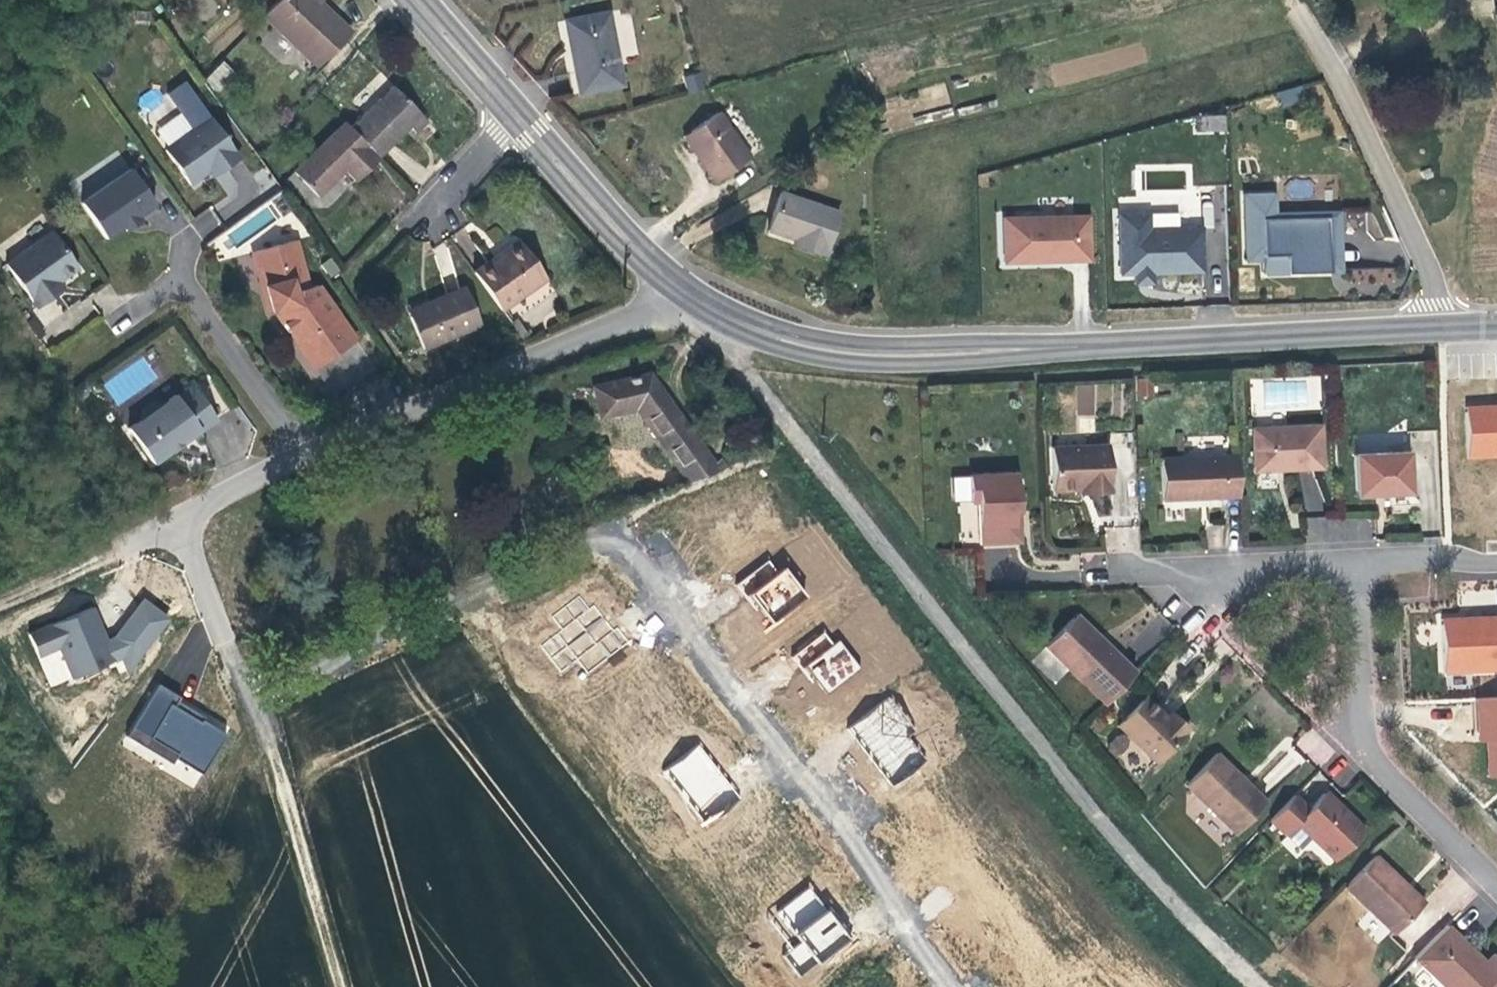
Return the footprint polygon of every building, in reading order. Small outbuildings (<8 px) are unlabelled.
[(285,8),(273,21),(329,75),(357,44),(337,22),(340,19),(329,9),(331,7),(324,0),(293,0),(285,8)] [(628,90),(615,16),(567,22),(580,98),(628,90)] [(361,40),(340,19),(337,22),(357,44),(361,40)] [(225,61),(204,78),(218,94),(238,76),(225,61)] [(703,72),(684,75),(687,92),(706,90),(703,72)] [(1278,94),(1283,107),(1303,100),(1298,87),(1278,94)] [(177,156),(174,158),(199,192),(219,178),(228,171),(233,178),(250,166),(193,88),(175,101),(202,137),(177,156)] [(405,92),(361,136),(390,166),(421,134),(427,139),(439,127),(405,92)] [(750,163),(715,114),(679,141),(714,189),(750,163)] [(1196,117),(1197,133),(1227,130),(1226,114),(1196,117)] [(164,139),(177,156),(202,137),(189,120),(164,139)] [(390,166),(361,136),(355,131),(305,181),(328,204),(347,186),(345,182),(353,174),(367,188),(390,166)] [(1429,174),(1424,164),(1415,168),(1421,178),(1429,174)] [(233,178),(228,171),(219,178),(223,185),(228,181),(233,178)] [(165,216),(139,181),(90,217),(116,252),(134,239),(147,229),(165,216)] [(1277,216),(1277,196),(1246,196),(1247,264),(1264,263),(1264,258),(1286,257),(1288,276),(1332,274),(1331,248),(1341,248),(1339,215),(1277,216)] [(846,216),(775,198),(764,239),(801,248),(799,256),(833,265),(846,216)] [(236,240),(271,219),(266,210),(231,231),(236,240)] [(1150,232),(1149,216),(1119,217),(1121,277),(1204,274),(1203,230),(1150,232)] [(1090,264),(1090,218),(1005,220),(1006,265),(1090,264)] [(151,234),(147,229),(134,239),(137,244),(144,239),(151,234)] [(89,278),(62,241),(16,275),(48,318),(64,306),(60,299),(89,278)] [(320,296),(304,245),(261,258),(270,289),(273,289),(281,318),(283,318),(299,338),(327,376),(367,346),(327,291),(320,296)] [(560,283),(533,246),(514,258),(516,262),(504,271),(502,268),(486,279),(514,317),(560,283)] [(1342,274),(1341,248),(1331,248),(1332,274),(1342,274)] [(1288,276),(1286,257),(1264,258),(1265,277),(1288,276)] [(1153,286),(1153,276),(1135,277),(1135,287),(1153,286)] [(74,299),(70,292),(60,299),(64,306),(70,302),(74,299)] [(493,330),(476,294),(444,308),(446,313),(421,324),(435,357),(493,330)] [(446,313),(444,308),(419,320),(421,324),(446,313)] [(671,418),(639,373),(592,384),(600,412),(629,405),(649,433),(671,418)] [(600,412),(592,384),(582,387),(588,415),(600,412)] [(1095,416),(1093,384),(1077,385),(1079,417),(1095,416)] [(230,430),(206,394),(188,405),(187,403),(173,412),(166,410),(155,417),(153,428),(140,436),(164,472),(198,448),(212,439),(213,441),(230,430)] [(1460,411),(1462,456),(1496,454),(1496,404),(1490,404),(1490,409),(1460,411)] [(1317,465),(1315,421),(1246,424),(1248,468),(1317,465)] [(1106,489),(1104,440),(1046,442),(1048,486),(1084,485),(1084,490),(1106,489)] [(1406,491),(1404,448),(1349,451),(1351,494),(1406,491)] [(1235,494),(1233,450),(1155,454),(1157,497),(1235,494)] [(1013,506),(1011,468),(963,470),(964,497),(971,497),(973,539),(1009,538),(1008,506),(1013,506)] [(1305,512),(1321,510),(1317,471),(1301,473),(1305,512)] [(716,477),(673,495),(684,519),(691,516),(695,514),(703,532),(698,533),(708,556),(754,536),(737,495),(726,500),(716,477)] [(695,525),(698,533),(703,532),(695,514),(691,516),(695,525)] [(759,557),(728,581),(737,594),(741,591),(751,604),(763,619),(797,594),(774,564),(768,569),(759,557)] [(747,607),(751,604),(741,591),(737,594),(741,599),(747,607)] [(550,630),(581,670),(622,639),(611,624),(606,627),(598,616),(587,601),(582,605),(572,592),(545,613),(555,626),(550,630)] [(126,661),(131,674),(170,622),(146,604),(118,641),(126,661)] [(94,612),(32,637),(41,659),(62,650),(75,682),(117,665),(108,645),(99,624),(94,612)] [(1103,643),(1072,612),(1067,615),(1067,616),(1099,647),(1103,643)] [(602,613),(598,616),(606,627),(611,624),(606,618),(602,613)] [(1467,616),(1467,621),(1435,623),(1437,671),(1496,668),(1496,614),(1467,616)] [(1099,647),(1067,616),(1040,643),(1100,703),(1131,672),(1103,642),(1099,647)] [(815,630),(783,654),(793,666),(797,664),(807,677),(818,692),(852,666),(830,637),(824,642),(815,630)] [(581,670),(569,680),(591,709),(615,691),(638,721),(667,698),(655,682),(652,684),(647,678),(650,676),(622,639),(581,670)] [(117,665),(126,661),(118,641),(108,645),(117,665)] [(803,679),(807,677),(797,664),(793,666),(798,673),(803,679)] [(160,687),(128,739),(149,752),(155,743),(179,757),(176,761),(177,762),(204,778),(228,738),(204,723),(203,725),(177,710),(180,705),(182,700),(160,687)] [(880,695),(839,726),(860,754),(883,783),(917,757),(899,734),(906,729),(880,695)] [(1471,696),(1473,730),(1480,730),(1480,738),(1482,774),(1496,774),(1496,695),(1471,696)] [(1161,716),(1140,696),(1111,725),(1150,762),(1183,727),(1167,711),(1161,716)] [(192,712),(180,705),(177,710),(203,725),(204,723),(206,720),(192,712)] [(654,768),(697,823),(723,803),(732,796),(710,768),(689,741),(654,768)] [(174,767),(177,762),(176,761),(179,757),(155,743),(149,752),(174,767)] [(1237,776),(1214,753),(1182,786),(1231,835),(1260,807),(1233,780),(1237,776)] [(1264,803),(1237,776),(1233,780),(1260,807),(1264,803)] [(1346,818),(1322,795),(1306,810),(1292,796),(1268,822),(1317,870),(1328,858),(1333,862),(1363,831),(1348,816),(1346,818)] [(738,888),(787,851),(763,821),(747,834),(744,836),(737,827),(740,825),(723,803),(697,823),(674,840),(707,882),(724,869),(738,888)] [(743,829),(740,825),(737,827),(744,836),(747,834),(743,829)] [(1421,905),(1373,857),(1342,889),(1390,936),(1421,905)] [(799,885),(768,909),(792,939),(782,947),(774,953),(790,974),(843,933),(831,918),(827,921),(817,907),(799,885)] [(820,904),(817,907),(827,921),(831,918),(827,913),(820,904)] [(758,916),(782,947),(792,939),(768,909),(758,916)] [(1445,929),(1413,961),(1439,986),(1496,986),(1496,965),(1490,958),(1482,966),(1445,929)] [(1006,975),(1009,979),(1011,977),(1005,969),(1003,970),(1006,975)]
